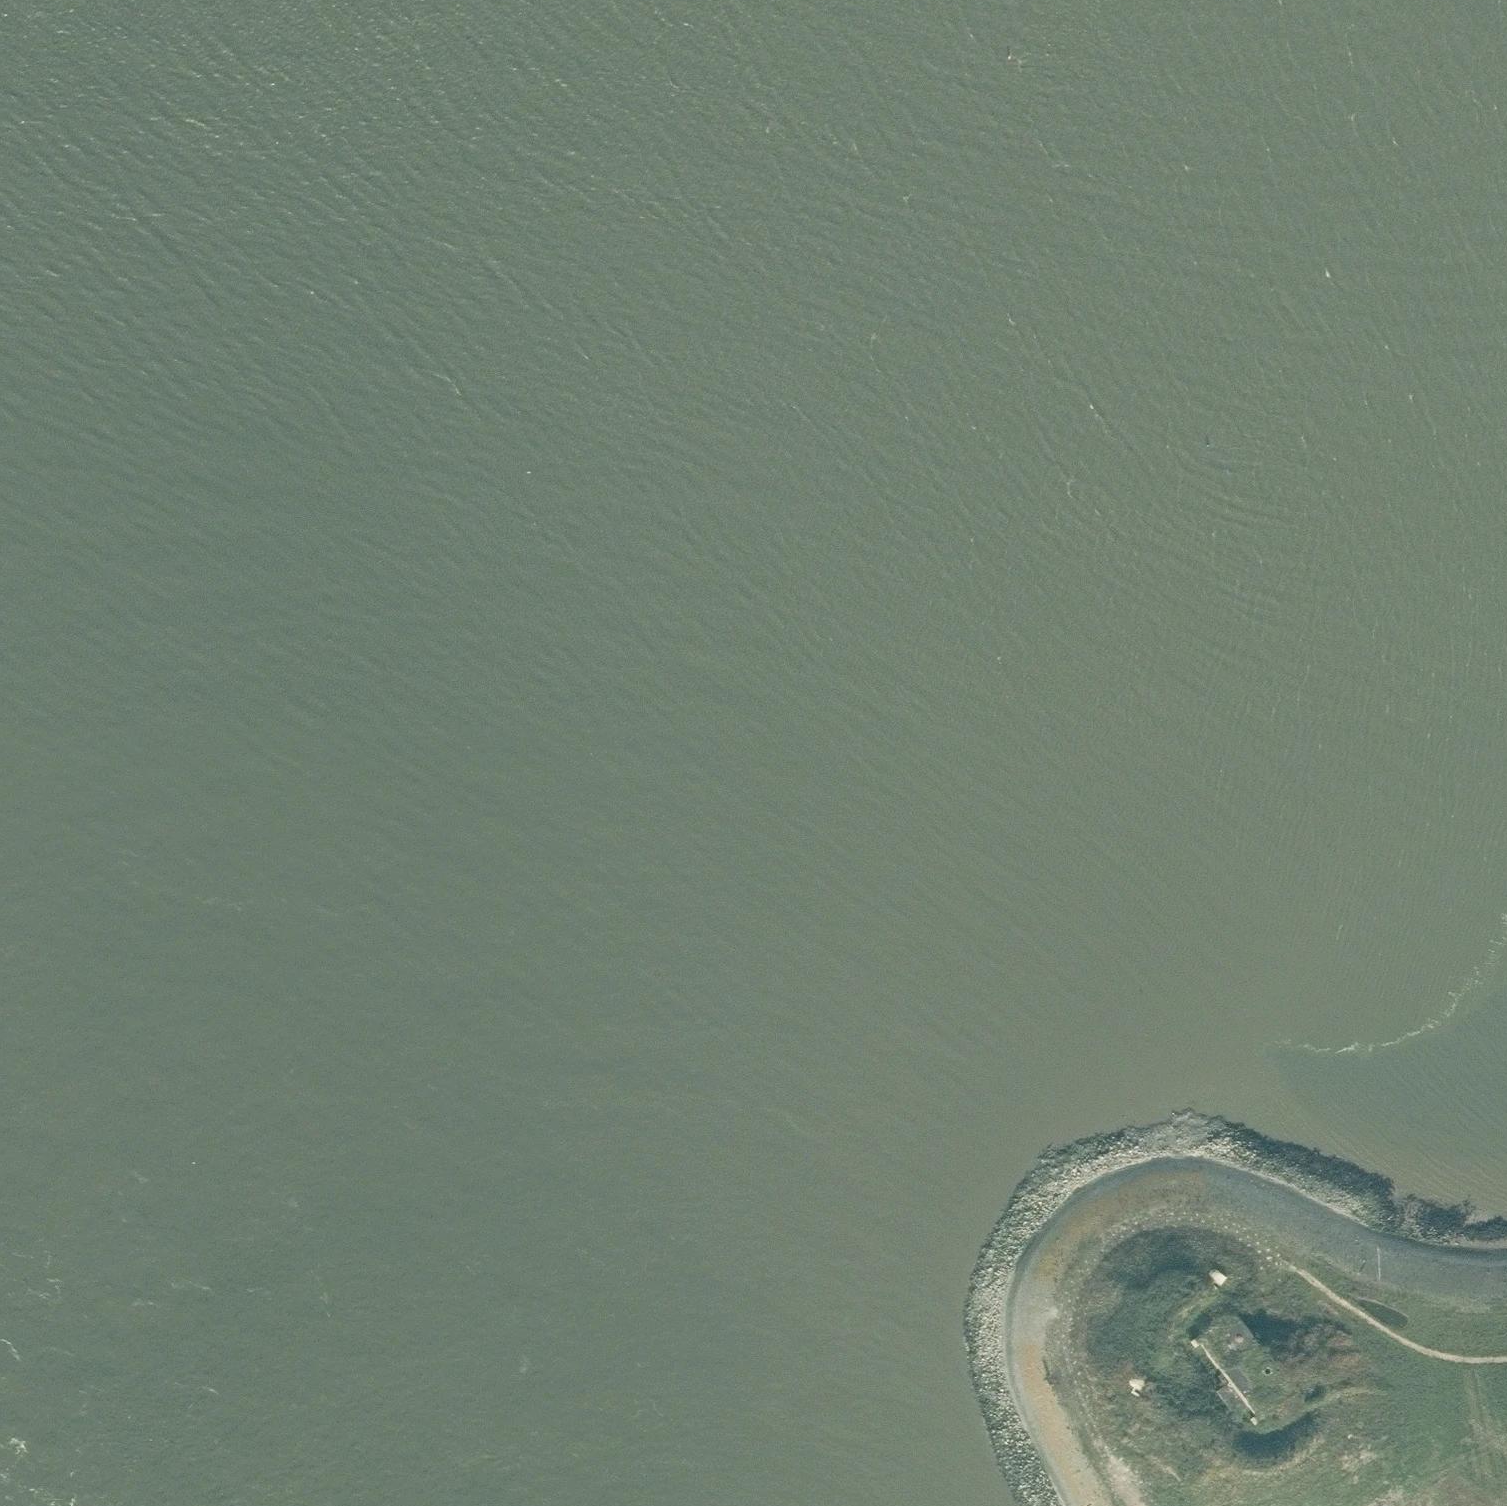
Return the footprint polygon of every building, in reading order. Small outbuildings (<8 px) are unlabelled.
[(1261,1418),(1296,1391),(1234,1311),(1197,1339),(1221,1371),(1217,1373),(1226,1385),(1217,1392),(1236,1417),(1249,1407),(1256,1416),(1249,1421),(1254,1427),(1261,1418)]
